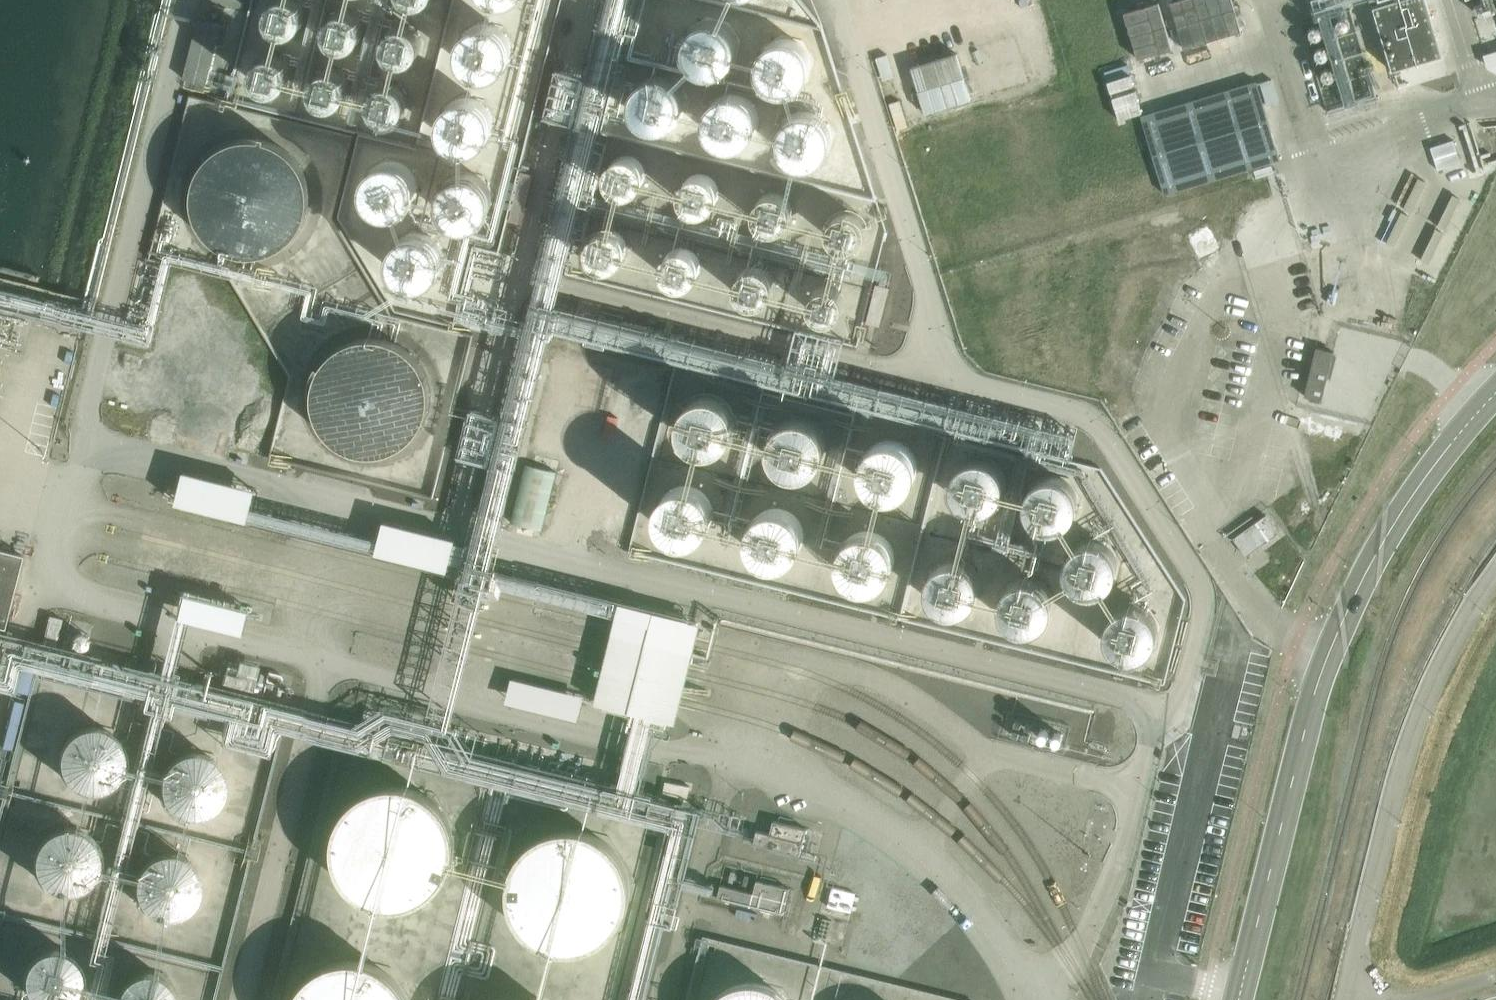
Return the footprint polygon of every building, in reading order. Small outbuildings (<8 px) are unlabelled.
[(268,25),(274,30),(280,32),(287,32),(294,30),(299,26),(303,20),(304,13),(304,6),(301,0),(268,0),(267,0),(265,6),(264,13),(265,19),(268,25)] [(1318,9),(1338,3),(1339,7),(1349,4),(1348,0),(1315,0),(1318,9)] [(1374,10),(1393,74),(1443,58),(1425,0),(1405,0),(1374,10)] [(322,34),(325,40),(330,44),(337,47),(344,47),(351,45),(356,40),(360,34),(361,28),(360,21),(357,15),(353,10),(347,8),(341,7),(334,8),(329,11),(324,15),(321,21),(320,27),(322,34)] [(382,47),(385,53),(390,58),(397,60),(404,61),(410,58),(416,54),(420,48),(421,41),(420,34),(417,28),(413,24),(407,21),(401,20),(394,21),(388,24),(384,29),(381,35),(380,41),(382,47)] [(1345,91),(1372,83),(1358,34),(1349,36),(1353,52),(1332,58),(1338,79),(1341,78),(1345,91)] [(251,78),(254,84),(259,89),(266,91),(273,92),(280,89),(285,85),(289,79),(290,72),(289,65),(286,60),(282,55),(276,52),(270,51),(263,52),(258,55),(253,60),(250,66),(249,72),(251,78)] [(956,54),(911,68),(925,114),(971,100),(956,54)] [(309,93),(312,99),(317,104),(324,106),(331,106),(338,104),(343,100),(347,94),(348,87),(347,80),(344,74),(340,70),(334,67),(328,66),(321,67),(316,70),(311,75),(308,80),(307,87),(309,93)] [(368,107),(371,113),(376,117),(383,120),(390,120),(396,118),(402,113),(406,107),(407,101),(406,94),(403,88),(399,83),(393,81),(387,80),(380,81),(374,84),(370,88),(367,94),(366,100),(368,107)] [(1248,86),(1132,119),(1154,197),(1270,164),(1248,86)] [(297,214),(298,203),(297,192),(294,181),(289,171),(282,162),(273,155),(263,149),(253,146),(242,144),(230,145),(219,147),(209,152),(200,158),(192,167),(186,176),(182,186),(180,197),(180,209),(182,220),(186,230),(192,240),(200,248),(209,254),(220,259),(231,261),(242,262),(253,260),(264,257),(273,251),(282,244),(289,235),(294,225),(297,214)] [(605,179),(609,185),(614,190),(621,192),(628,192),(634,190),(640,186),(643,180),(645,173),(644,166),(641,160),(636,156),(631,153),(624,152),(618,153),(612,156),(608,161),(605,166),(604,173),(605,179)] [(680,198),(683,204),(689,208),(695,211),(702,211),(709,209),(714,204),(718,198),(719,192),(718,185),(716,179),(711,174),(705,171),(699,170),(693,172),(687,174),(682,179),(680,185),(679,191),(680,198)] [(753,215),(757,222),(762,226),(769,229),(776,229),(782,227),(788,222),(791,216),(793,209),(792,202),(789,197),(784,192),(779,189),(772,188),(766,189),(760,192),(756,197),(753,203),(752,209),(753,215)] [(827,235),(830,241),(836,246),(842,248),(849,248),(856,246),(861,242),(865,236),(866,229),(865,222),(863,216),(858,212),(852,209),(846,208),(839,209),(834,212),(829,217),(827,222),(826,229),(827,235)] [(588,254),(591,260),(596,265),(603,267),(610,267),(617,265),(622,261),(626,255),(627,248),(626,241),(623,235),(619,231),(613,228),(607,227),(600,228),(595,231),(590,236),(587,241),(586,248),(588,254)] [(661,271),(665,278),(670,282),(677,285),(684,285),(690,283),(696,278),(699,272),(701,265),(700,258),(697,253),(692,248),(687,245),(680,244),(674,245),(668,248),(664,253),(661,259),(660,265),(661,271)] [(736,290),(739,296),(744,301),(751,303),(758,303),(765,301),(770,297),(774,291),(775,284),(774,277),(771,271),(767,267),(761,264),(755,263),(748,264),(743,267),(738,272),(735,277),(735,284),(736,290)] [(808,309),(812,315),(817,319),(824,322),(831,322),(837,320),(843,315),(846,309),(848,303),(847,296),(844,290),(839,285),(834,282),(827,281),(821,283),(815,285),(811,290),(808,296),(807,302),(808,309)] [(432,401),(433,390),(432,380),(429,369),(424,359),(418,351),(410,343),(401,337),(390,333),(380,331),(369,331),(358,333),(348,337),(339,342),(330,350),(324,358),(319,368),(316,378),(315,389),(316,400),(318,411),(323,420),(330,429),(338,437),(347,442),(357,446),(368,449),(379,449),(389,447),(400,443),(409,437),(417,430),(424,421),(429,412),(432,401)] [(1333,352),(1316,348),(1304,396),(1322,400),(1333,352)] [(679,418),(680,428),(683,435),(687,441),(693,446),(701,448),(708,449),(716,447),(723,444),(728,439),(732,432),(734,425),(733,415),(730,406),(723,399),(715,395),(705,394),(696,396),(688,401),(682,409),(679,418)] [(771,440),(771,450),(774,457),(779,463),(785,467),(792,470),(800,471),(807,469),(814,466),(820,461),(823,454),(825,447),(825,437),(821,428),(814,421),(806,417),(796,416),(787,418),(779,423),(773,431),(771,440)] [(862,463),(863,473),(866,480),(870,486),(876,491),(884,493),(891,494),(899,493),(906,489),(911,484),(915,477),(917,470),(917,460),(913,451),(906,444),(898,440),(888,439),(879,441),(871,447),(865,454),(862,463)] [(953,478),(953,487),(955,495),(960,501),(966,506),(973,509),(980,509),(988,508),(995,504),(1000,499),(1004,492),(1005,484),(1004,476),(1000,468),(994,461),(986,458),(977,457),(969,459),(961,463),(956,470),(953,478)] [(527,464),(512,522),(542,530),(557,472),(527,464)] [(199,468),(191,498),(267,516),(274,486),(199,468)] [(1027,496),(1027,505),(1029,512),(1033,518),(1039,523),(1046,526),(1054,527),(1062,525),(1068,521),(1074,516),(1077,509),(1079,502),(1078,493),(1074,485),(1068,479),(1060,475),(1051,474),(1043,476),(1035,481),(1030,488),(1027,496)] [(656,509),(657,519),(660,526),(664,532),(670,536),(678,539),(685,540),(693,538),(700,535),(705,530),(709,523),(711,516),(710,506),(707,497),(700,490),(692,486),(682,485),(673,487),(665,492),(659,500),(656,509)] [(748,531),(748,541),(751,548),(756,554),(762,559),(769,561),(777,562),(784,561),(791,557),(797,552),(800,545),(802,538),(802,528),(798,519),(791,513),(783,508),(773,507),(764,509),(756,515),(750,522),(748,531)] [(1268,514),(1235,537),(1249,554),(1280,533),(1268,514)] [(400,518),(393,547),(465,564),(471,535),(400,518)] [(839,554),(840,564),(843,571),(847,577),(853,582),(861,584),(868,585),(876,584),(883,580),(888,575),(892,568),(894,561),(893,551),(890,543),(883,536),(875,531),(865,530),(856,532),(848,538),(842,545),(839,554)] [(1067,562),(1067,571),(1069,578),(1073,584),(1079,589),(1086,592),(1094,593),(1102,591),(1108,587),(1114,582),(1117,575),(1119,568),(1118,559),(1114,551),(1108,545),(1100,541),(1091,540),(1083,542),(1075,547),(1070,553),(1067,562)] [(4,628),(22,555),(0,550),(0,627),(4,628)] [(928,581),(928,590),(930,598),(934,604),(940,609),(947,612),(955,612),(963,611),(969,607),(975,602),(978,595),(980,587),(979,579),(975,571),(969,564),(961,561),(952,560),(944,562),(936,566),(931,573),(928,581)] [(1001,601),(1001,609),(1003,617),(1008,623),(1014,628),(1021,631),(1029,631),(1036,630),(1043,626),(1048,621),(1052,614),(1053,607),(1052,598),(1049,590),(1042,584),(1034,580),(1026,579),(1017,581),(1010,585),(1004,592),(1001,601)] [(193,591),(188,615),(254,631),(260,607),(193,591)] [(631,600),(607,700),(692,720),(716,620),(631,600)] [(1107,627),(1107,636),(1110,643),(1114,649),(1120,654),(1127,657),(1135,658),(1142,656),(1149,652),(1155,647),(1158,640),(1160,633),(1159,624),(1155,616),(1149,610),(1141,606),(1132,605),(1123,607),(1116,612),(1110,619),(1107,627)] [(64,777),(71,785),(81,791),(92,793),(103,792),(113,787),(121,778),(125,768),(126,757),(123,746),(117,737),(108,730),(98,727),(87,727),(77,731),(68,737),(62,746),(60,756),(60,767),(64,777)] [(165,802),(172,811),(181,816),(192,818),(203,817),(213,812),(221,804),(226,793),(227,782),(224,771),(217,762),(209,756),(199,752),(188,752),(178,756),(169,762),(163,771),(160,782),(161,792),(165,802)] [(382,907),(397,910),(413,907),(428,901),(441,892),(451,879),(457,864),(459,848),(457,832),(451,817),(441,805),(428,795),(412,789),(395,787),(379,790),(364,797),(351,808),(343,821),(338,836),(336,851),(339,866),(345,880),(355,892),(368,902),(382,907)] [(757,830),(753,845),(800,856),(807,829),(774,820),(771,833),(757,830)] [(38,878),(45,886),(55,892),(66,894),(77,892),(87,887),(95,879),(99,869),(100,858),(97,847),(91,837),(82,831),(72,828),(61,828),(51,831),(43,838),(37,847),(34,857),(34,868),(38,878)] [(555,951),(571,953),(587,951),(602,945),(614,935),(624,922),(630,908),(633,892),(630,876),(624,861),(614,848),(601,838),(585,832),(569,830),(552,833),(537,841),(525,852),(516,864),(511,879),(510,895),(512,910),(519,924),(529,936),(541,945),(555,951)] [(139,902),(146,910),(156,916),(167,918),(178,917),(188,911),(196,903),(200,893),(201,882),(198,871),(192,862),(183,855),(173,852),(162,852),(152,856),(143,862),(137,871),(135,881),(135,892),(139,902)] [(784,912),(790,889),(758,880),(755,893),(722,885),(719,897),(784,912)] [(34,999),(70,999),(74,997),(79,988),(81,978),(79,969),(76,962),(70,955),(63,951),(54,949),(43,950),(34,955),(27,963),(23,974),(24,985),(28,995),(34,999)] [(406,992),(397,980),(383,970),(368,964),(351,962),(334,965),(319,972),(307,983),(298,996),(297,999),(410,999),(406,992)] [(174,992),(170,984),(164,978),(157,973),(149,971),(138,973),(128,978),(121,986),(117,996),(118,999),(175,999),(174,992)] [(785,995),(773,988),(760,984),(746,985),(732,990),(721,998),(719,999),(791,999),(785,995)]
